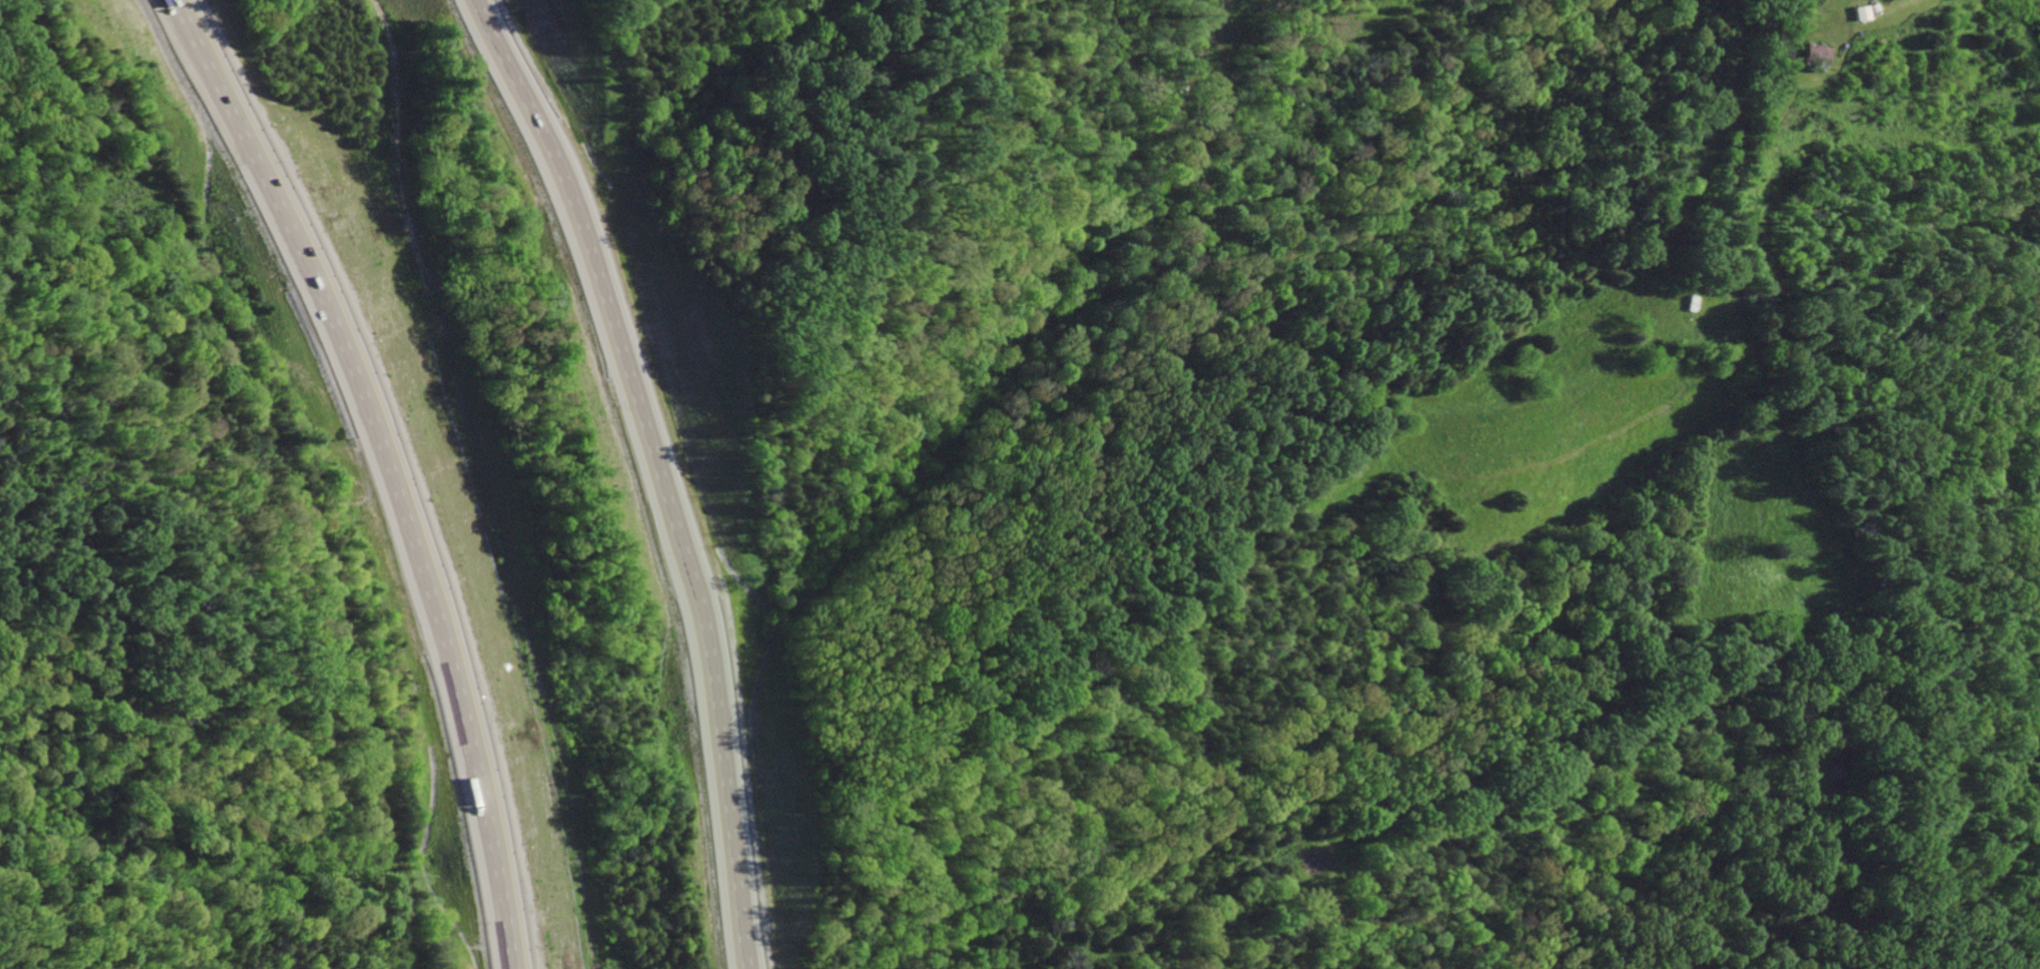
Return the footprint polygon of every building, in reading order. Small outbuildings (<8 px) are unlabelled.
[(1819,64),(1823,48),(1802,42),(1797,57),(1819,64)]
